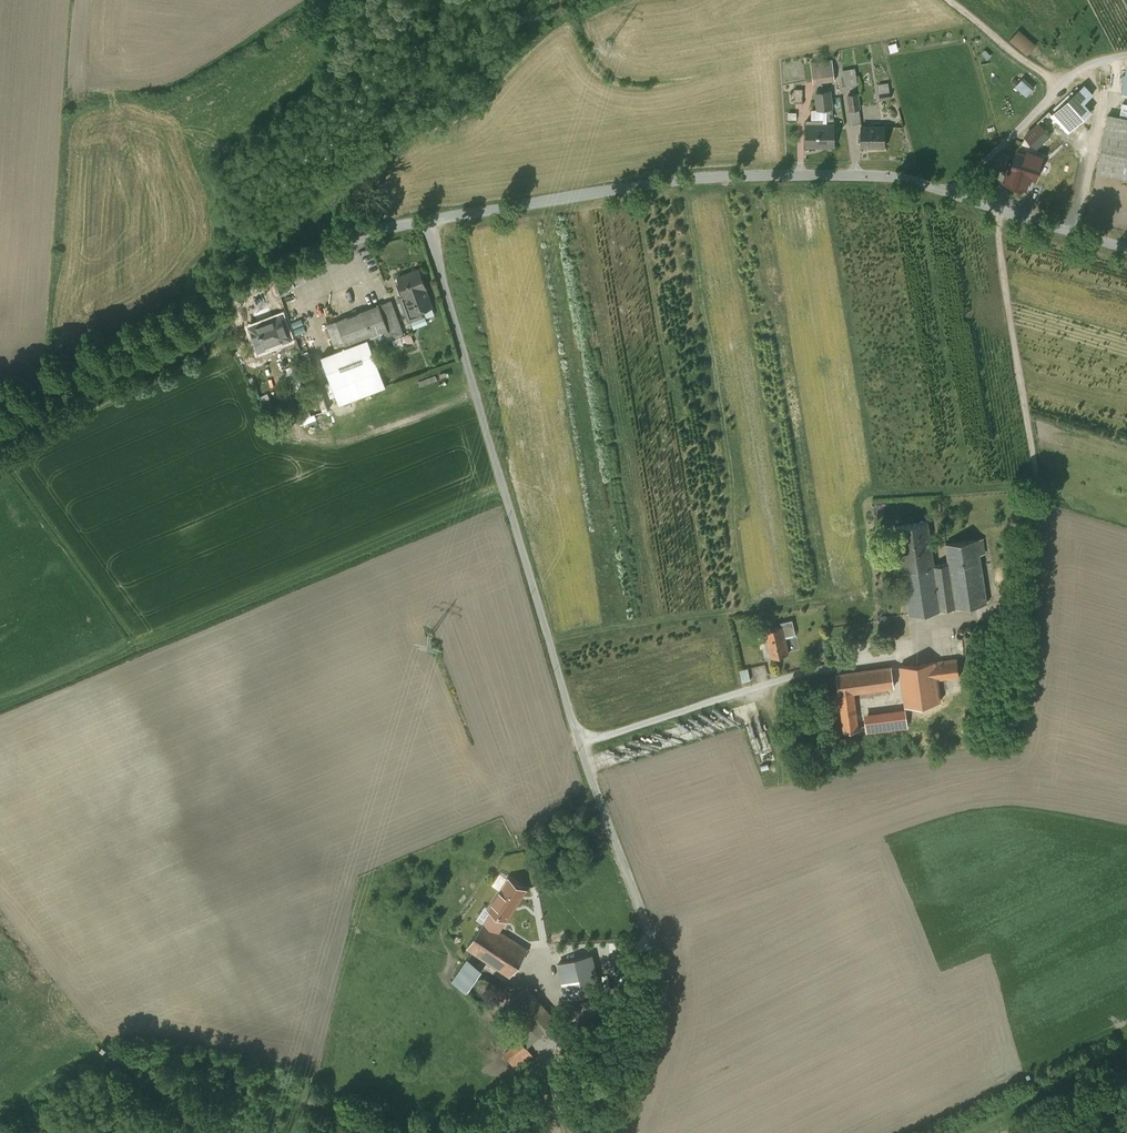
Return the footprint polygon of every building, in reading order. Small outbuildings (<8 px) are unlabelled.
[(1012,40),(1029,55),(1039,44),(1022,29),(1012,40)] [(899,42),(891,44),(893,51),(901,49),(899,42)] [(832,60),(812,63),(811,63),(813,79),(835,76),(832,60)] [(845,84),(860,83),(858,67),(844,69),(845,84)] [(1032,89),(1022,80),(1016,87),(1026,96),(1032,89)] [(889,84),(879,85),(881,99),(891,98),(889,84)] [(1084,85),(1052,114),(1069,132),(1091,111),(1083,103),(1093,94),(1084,85)] [(803,88),(794,88),(794,102),(803,102),(803,88)] [(830,90),(816,92),(818,109),(827,108),(832,108),(830,90)] [(858,93),(848,95),(851,110),(860,108),(858,93)] [(832,108),(827,108),(826,124),(834,124),(832,108)] [(860,108),(851,110),(853,124),(862,122),(860,108)] [(1107,116),(1096,172),(1126,178),(1126,120),(1120,118),(1107,116)] [(823,119),(807,119),(807,124),(806,124),(807,145),(835,145),(835,124),(834,124),(826,124),(823,124),(823,119)] [(1039,123),(1026,135),(1036,146),(1057,127),(1052,122),(1044,129),(1039,123)] [(885,126),(861,126),(861,145),(873,145),(884,145),(885,145),(885,126)] [(1026,155),(1017,152),(1011,170),(1009,169),(1005,182),(1026,188),(1029,176),(1035,178),(1042,156),(1027,151),(1026,155)] [(420,268),(398,277),(405,294),(401,295),(410,319),(423,314),(421,310),(432,305),(426,288),(427,287),(420,268)] [(392,299),(337,320),(347,345),(350,354),(372,346),(387,341),(405,334),(392,299)] [(282,316),(251,327),(259,350),(290,338),(282,316)] [(337,320),(327,323),(337,349),(347,345),(337,320)] [(387,341),(372,346),(374,352),(389,347),(387,341)] [(372,346),(350,354),(347,345),(337,349),(322,355),(339,403),(386,385),(374,352),(372,346)] [(260,397),(268,412),(275,409),(268,393),(260,397)] [(928,521),(897,526),(909,614),(941,609),(934,565),(928,521)] [(979,539),(946,543),(949,563),(955,607),(987,603),(979,539)] [(949,563),(934,565),(941,609),(955,607),(949,563)] [(793,620),(781,622),(781,626),(782,626),(785,638),(796,635),(793,620)] [(781,626),(766,630),(772,657),(789,654),(785,638),(782,626),(781,626)] [(935,661),(901,665),(906,706),(941,701),(938,679),(960,676),(957,658),(935,661)] [(892,666),(836,674),(844,731),(859,730),(855,692),(895,686),(892,666)] [(751,668),(743,669),(744,681),(753,680),(751,668)] [(1014,709),(1010,720),(1020,724),(1024,712),(1014,709)] [(907,715),(865,718),(866,729),(908,726),(907,715)] [(520,898),(503,887),(489,908),(493,910),(486,921),(494,927),(501,916),(506,919),(520,898)] [(486,921),(485,921),(467,947),(510,976),(528,949),(494,927),(486,921)] [(592,955),(559,963),(567,998),(600,990),(592,955)] [(471,986),(470,990),(472,994),(475,997),(478,999),(482,1000),(486,999),(490,996),(492,993),(493,989),(492,985),(490,981),(487,978),(483,977),(479,978),(475,979),(472,982),(471,986)] [(557,1021),(527,987),(509,1002),(524,1019),(514,1028),(529,1045),(539,1036),(557,1021)] [(517,1044),(505,1053),(516,1068),(533,1055),(521,1040),(517,1044)]
